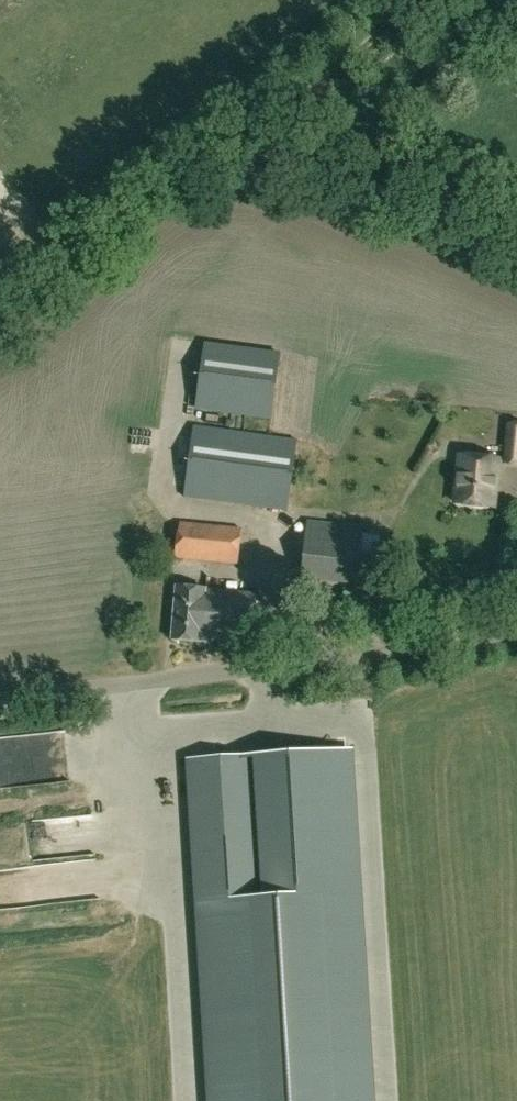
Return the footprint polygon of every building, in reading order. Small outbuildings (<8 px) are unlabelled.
[(279,353),(205,344),(197,409),(271,419),(279,353)] [(508,426),(504,466),(516,468),(516,427),(508,426)] [(194,428),(185,498),(287,512),(297,442),(194,428)] [(307,444),(306,455),(326,458),(328,447),(307,444)] [(492,508),(497,462),(460,459),(456,504),(492,508)] [(237,566),(241,528),(181,522),(177,559),(237,566)] [(364,528),(308,523),(302,578),(358,584),(364,528)] [(170,641),(201,644),(201,640),(249,644),(254,596),(175,588),(170,641)] [(349,750),(191,760),(212,1100),(370,1100),(349,750)] [(7,780),(71,776),(70,768),(7,772),(7,780)] [(11,838),(11,819),(0,820),(0,838),(11,838)]
